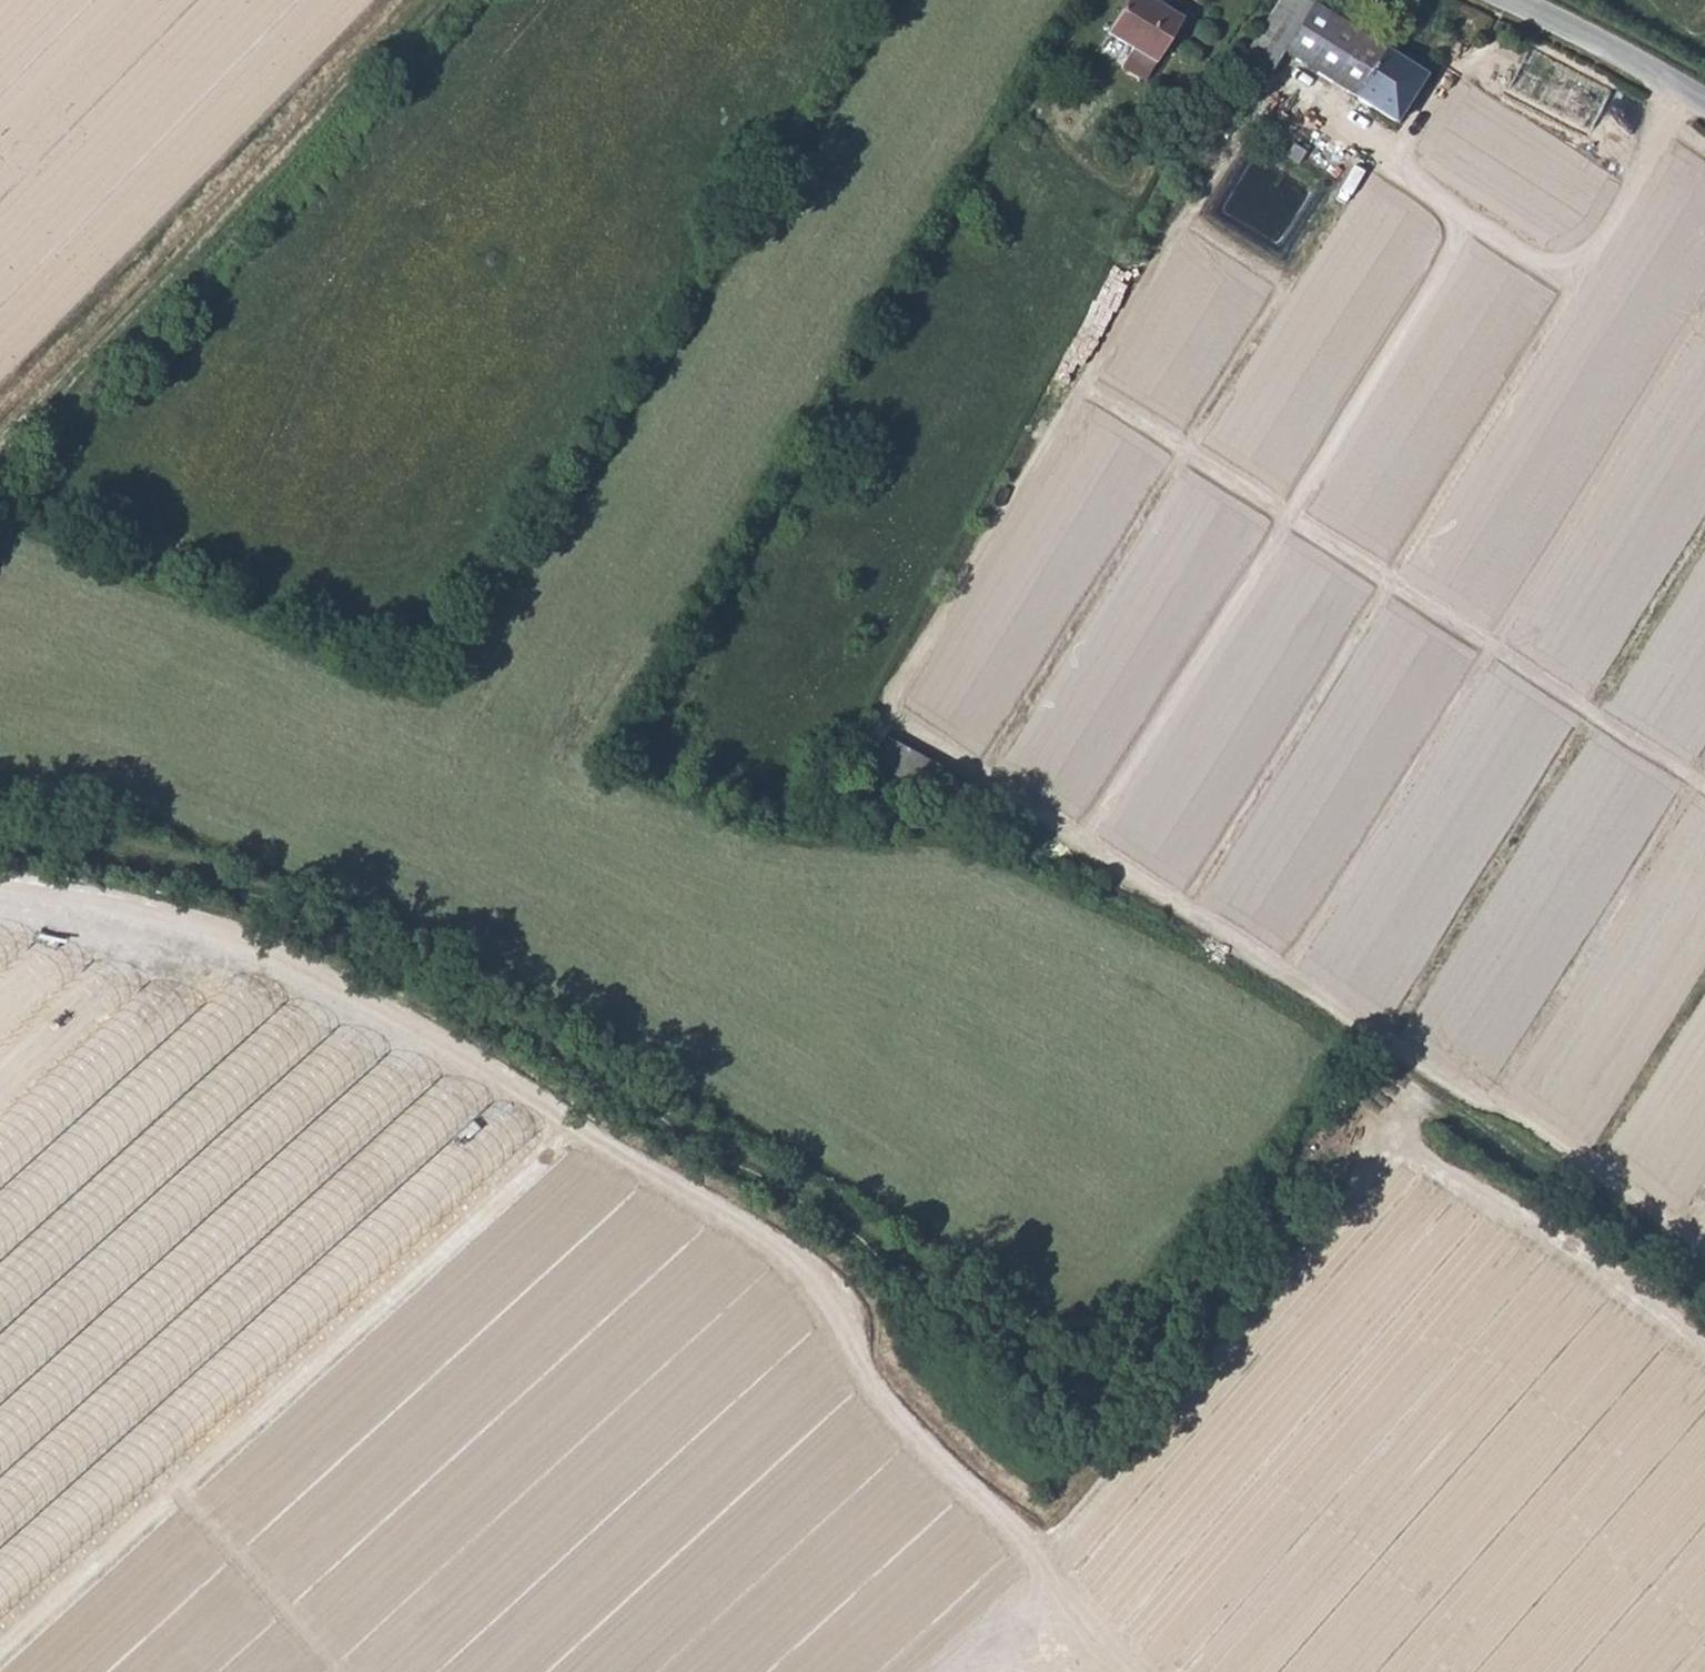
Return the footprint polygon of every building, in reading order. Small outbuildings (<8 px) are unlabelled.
[(1134,0),(1126,0),(1108,33),(1161,61),(1180,24),(1134,0)] [(1244,57),(1273,72),(1284,51),(1313,0),(1276,0),(1244,57)] [(1429,66),(1313,0),(1284,51),(1398,114),(1429,66)] [(1525,49),(1505,88),(1588,129),(1607,89),(1525,49)] [(960,781),(876,745),(865,770),(949,806),(960,781)]
